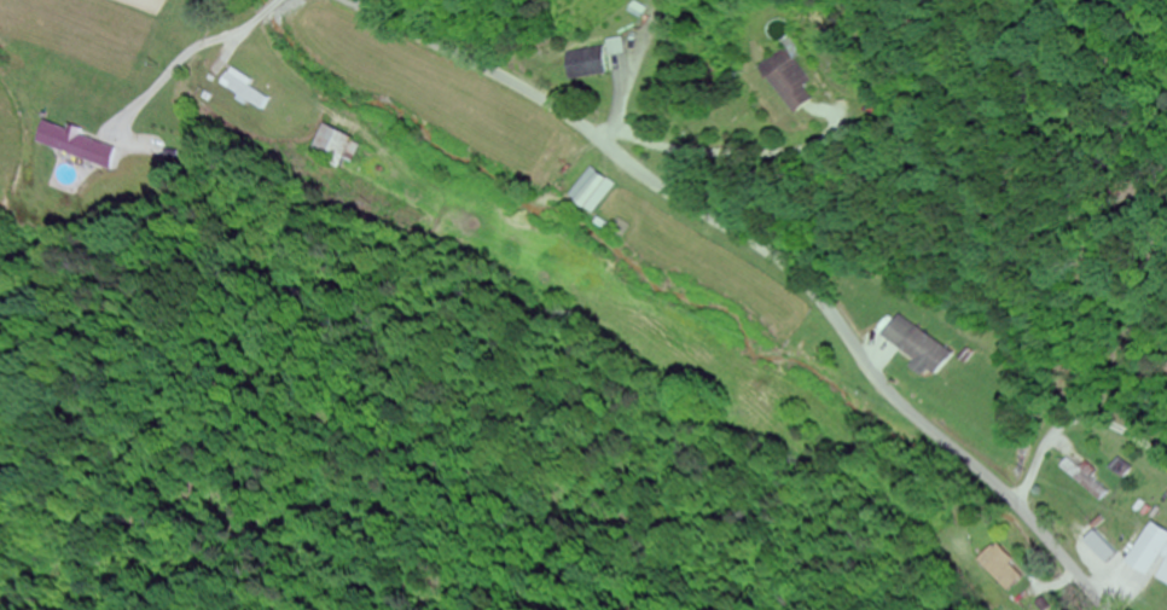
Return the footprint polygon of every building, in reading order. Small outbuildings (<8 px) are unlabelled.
[(794,116),(822,96),(786,49),(759,70),(794,116)] [(572,83),(609,79),(607,50),(569,54),(572,83)] [(279,97),(236,71),(227,85),(270,112),(279,97)] [(40,146),(117,169),(123,145),(47,123),(40,146)] [(882,335),(933,376),(950,356),(899,315),(882,335)] [(1059,468),(1098,504),(1106,495),(1068,459),(1059,468)] [(1152,581),(1157,570),(1166,575),(1166,535),(1148,525),(1126,567),(1152,581)]
